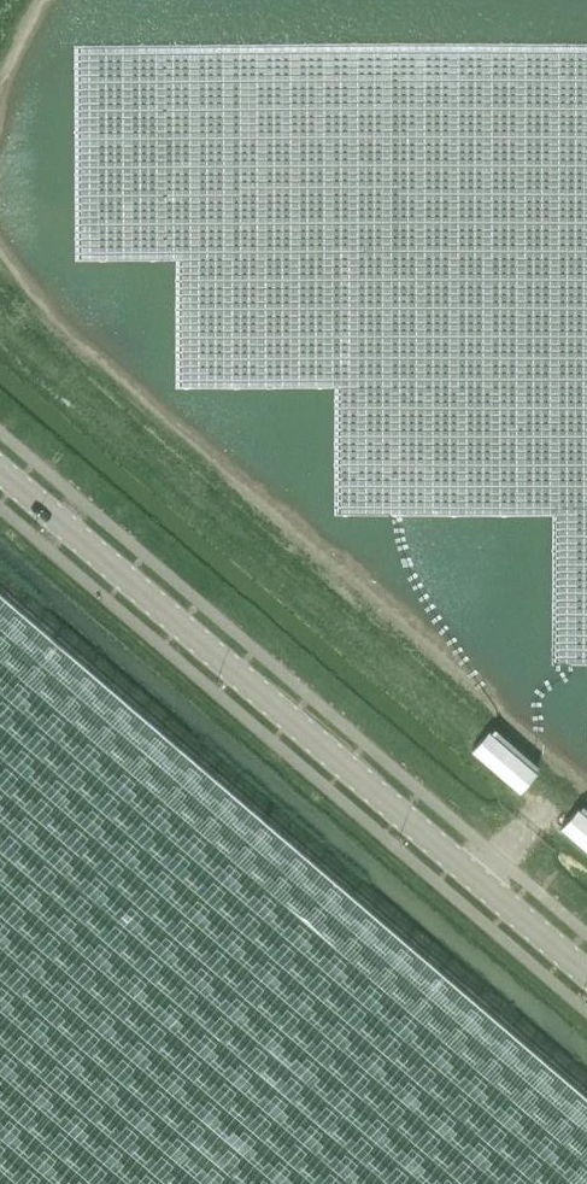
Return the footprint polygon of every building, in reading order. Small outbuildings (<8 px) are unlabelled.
[(0,591),(0,1183),(586,1183),(586,1094),(0,591)] [(472,750),(520,791),(537,771),(489,730),(472,750)] [(586,849),(586,816),(578,808),(561,827),(586,849)]
